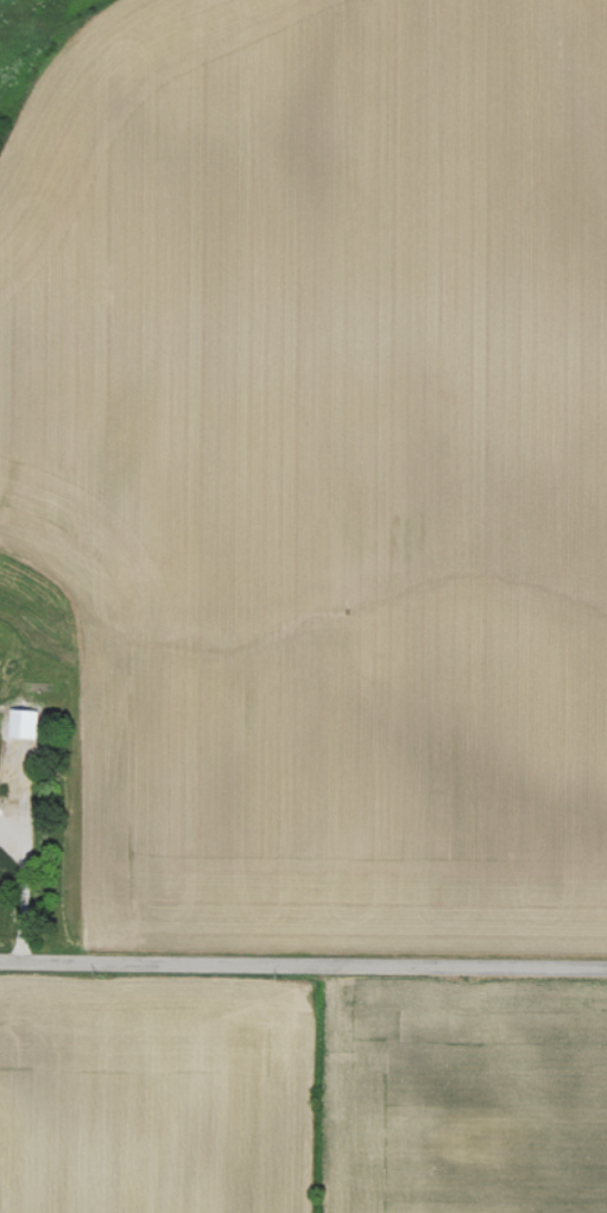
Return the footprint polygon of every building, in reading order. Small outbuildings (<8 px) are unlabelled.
[(35,711),(9,710),(8,737),(34,738),(35,711)]
